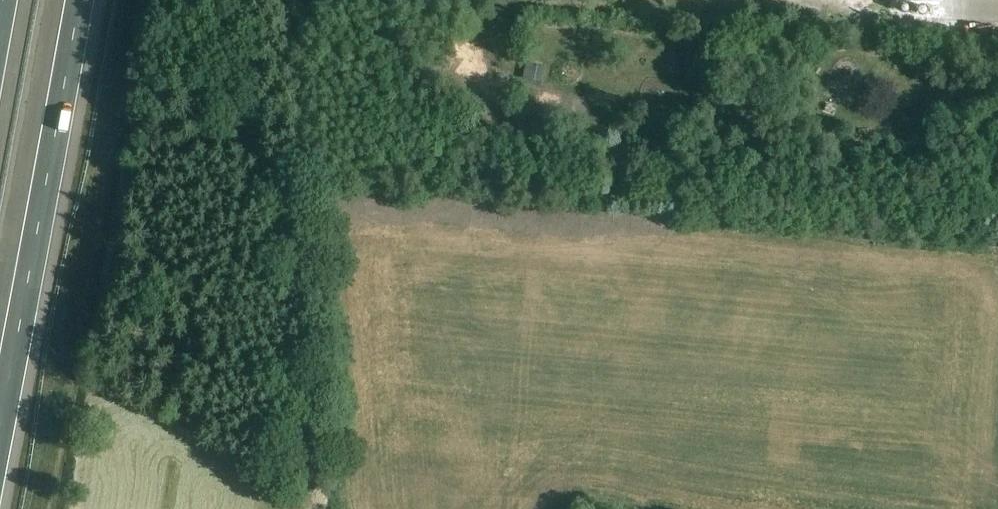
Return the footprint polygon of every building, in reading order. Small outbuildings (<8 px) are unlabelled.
[(683,74),(684,54),(668,53),(667,74),(683,74)] [(522,80),(543,84),(546,68),(526,64),(522,80)]
